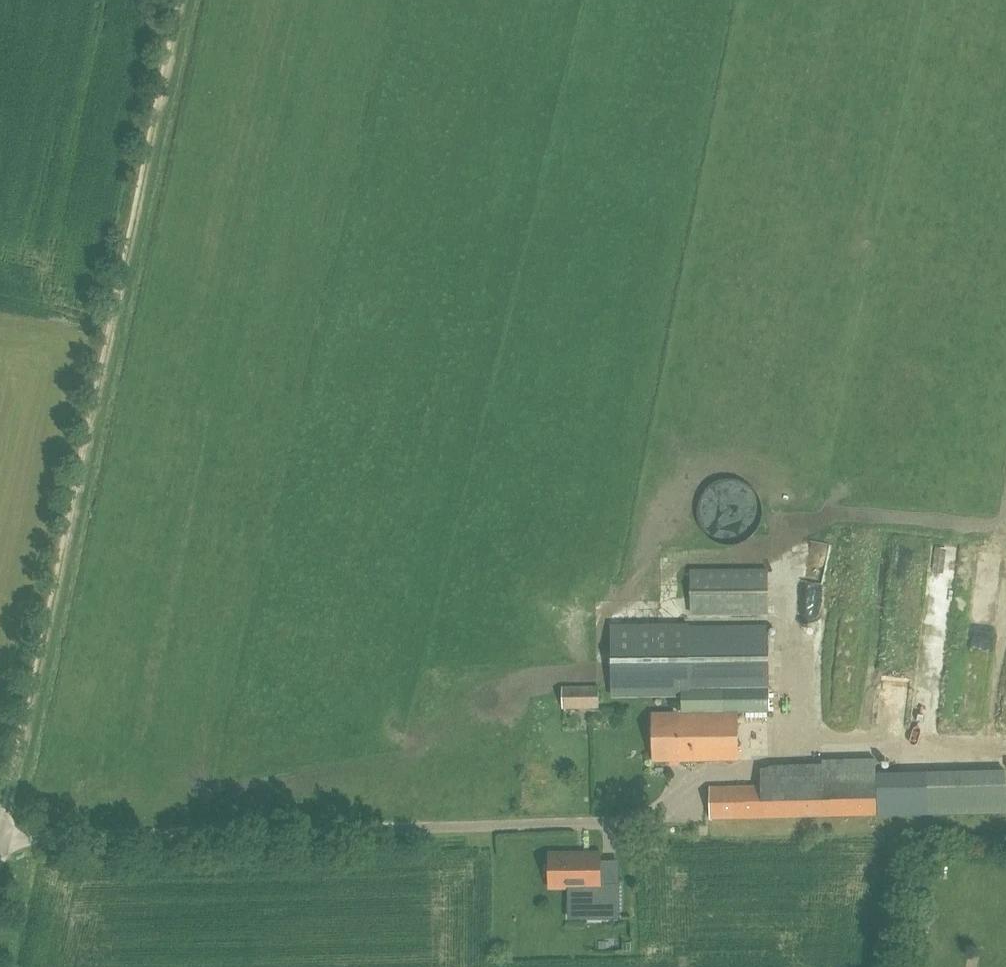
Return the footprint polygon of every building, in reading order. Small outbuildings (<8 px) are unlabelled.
[(817,566),(835,566),(836,543),(818,543),(817,566)] [(647,572),(649,556),(637,554),(635,571),(647,572)] [(770,614),(770,570),(693,571),(694,614),(770,614)] [(613,628),(614,694),(680,693),(685,693),(685,707),(676,707),(676,713),(654,714),(655,762),(741,760),(740,713),(752,713),(771,712),(771,692),(769,625),(679,627),(613,628)] [(933,658),(928,676),(947,682),(952,664),(933,658)] [(565,709),(601,708),(601,686),(564,687),(565,709)] [(901,759),(877,759),(824,761),(824,764),(762,766),(762,785),(712,787),(712,819),(878,816),(878,810),(901,809),(901,759)] [(927,772),(928,813),(1005,811),(1005,770),(927,772)] [(605,910),(604,885),(600,885),(600,854),(551,854),(551,886),(570,886),(570,902),(586,902),(586,910),(605,910)] [(604,885),(605,910),(605,917),(619,917),(618,885),(604,885)] [(918,933),(915,955),(925,957),(928,934),(918,933)]
